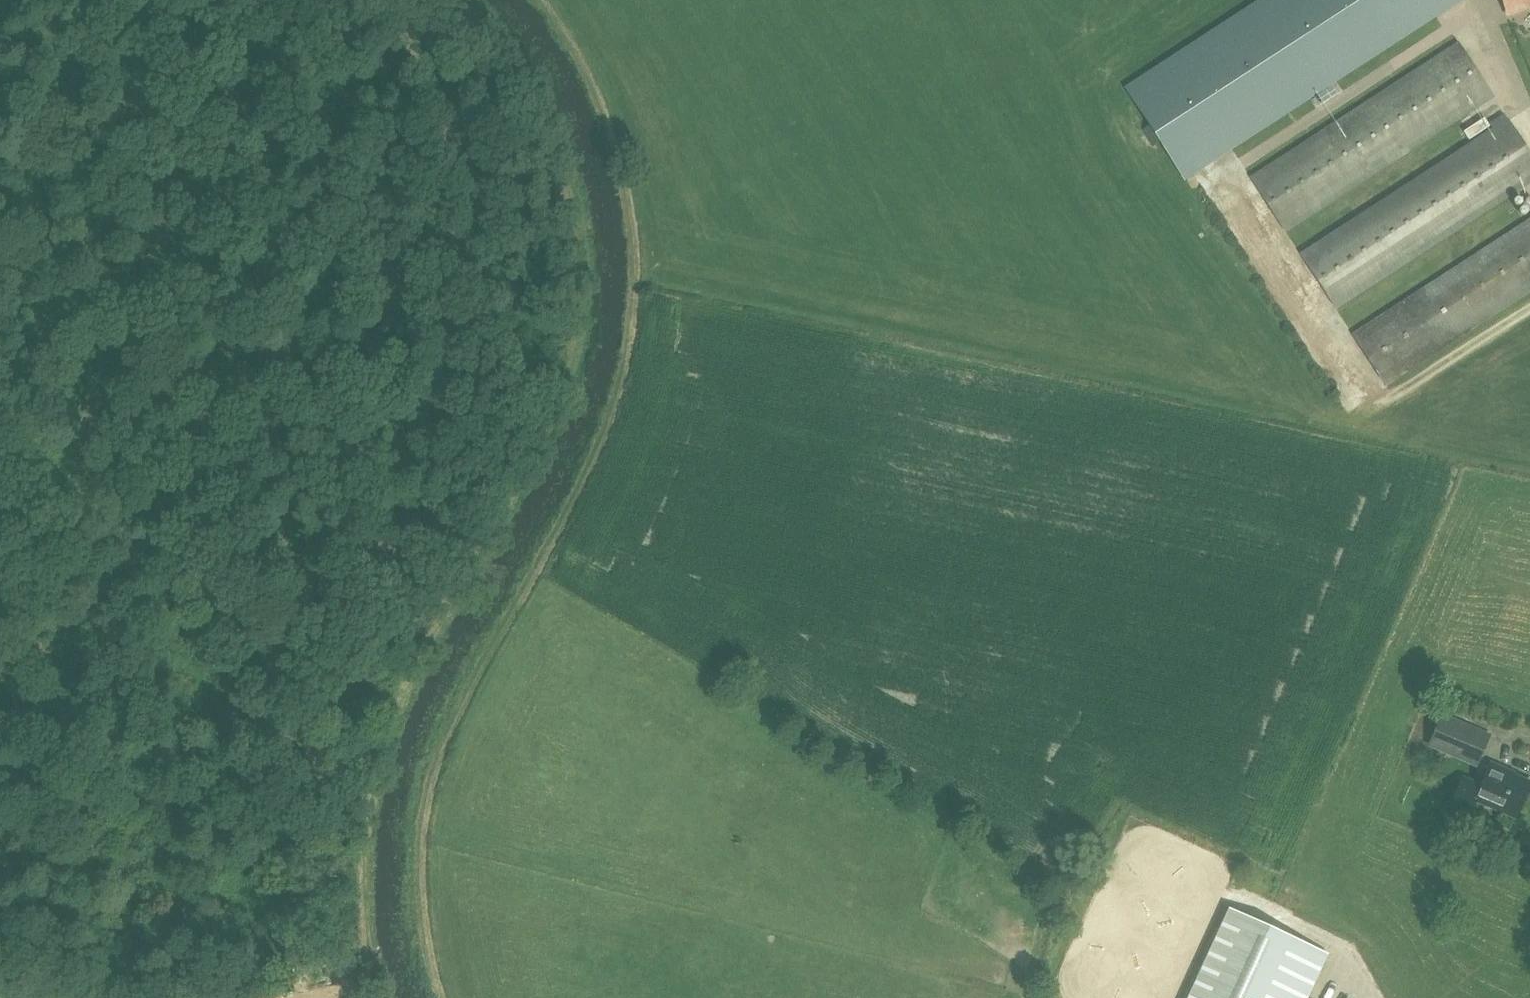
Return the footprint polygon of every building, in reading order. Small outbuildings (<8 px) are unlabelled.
[(1459,0),(1257,0),(1123,87),(1184,180),(1459,0)] [(1508,13),(1529,6),(1529,0),(1504,0),(1508,13)] [(1286,232),(1288,230),(1495,96),(1459,40),(1249,176),(1286,232)] [(1338,307),(1529,183),(1529,152),(1508,118),(1299,252),(1336,308),(1338,307)] [(1353,334),(1386,385),(1529,291),(1529,219),(1353,334)] [(1432,738),(1479,758),(1489,734),(1442,714),(1432,738)] [(1529,785),(1529,781),(1506,771),(1506,769),(1491,762),(1482,783),(1463,775),(1452,802),(1470,810),(1475,799),(1516,817),(1529,785)] [(1229,907),(1187,997),(1308,997),(1329,953),(1229,907)]
